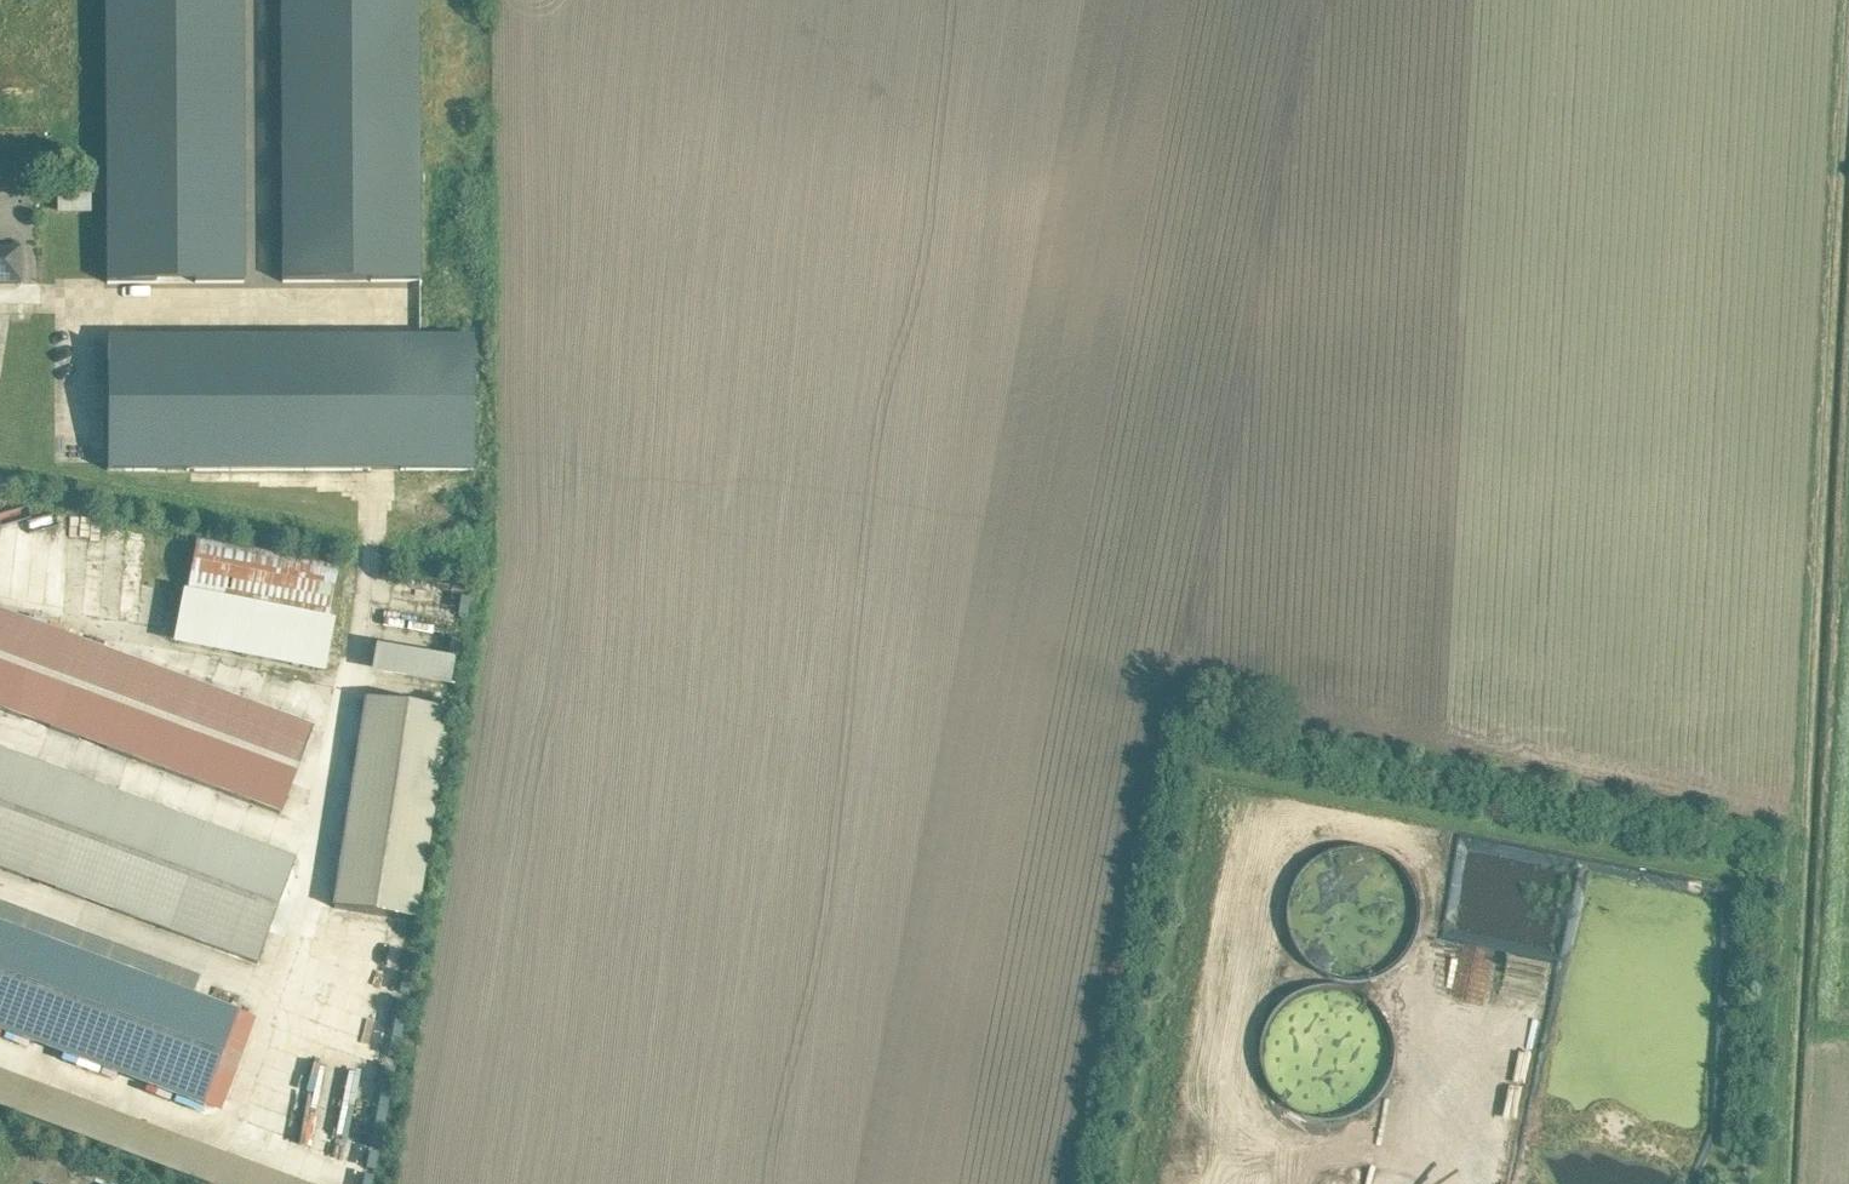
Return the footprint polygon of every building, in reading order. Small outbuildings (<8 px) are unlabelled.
[(107,283),(244,282),(242,0),(106,0),(107,283)] [(283,282),(419,281),(417,0),(281,0),(283,282)] [(21,248),(0,248),(0,283),(21,282),(21,248)] [(107,338),(107,471),(474,471),(474,338),(107,338)] [(319,669),(339,563),(197,537),(177,643),(319,669)] [(0,613),(0,710),(277,813),(309,727),(0,613)] [(448,684),(453,656),(379,643),(370,690),(426,700),(430,681),(448,684)] [(361,694),(331,905),(418,917),(447,706),(361,694)] [(0,752),(0,869),(255,963),(293,861),(0,752)] [(1382,1031),(1364,985),(1377,975),(1382,973),(1413,949),(1419,902),(1411,881),(1389,853),(1346,847),(1322,856),(1297,876),(1291,922),(1301,948),(1310,959),(1310,960),(1307,987),(1268,1016),(1263,1056),(1266,1063),(1290,1094),(1306,1097),(1321,1116),(1332,1108),(1355,1099),(1375,1082),(1382,1031)] [(0,923),(0,1032),(202,1106),(237,1008),(0,923)] [(35,1115),(34,1118),(81,1134),(92,1102),(0,1071),(0,1103),(35,1115)] [(203,1183),(320,1183),(133,1128),(138,1110),(125,1106),(120,1122),(99,1115),(94,1134),(101,1136),(103,1129),(118,1133),(111,1157),(203,1183)]
